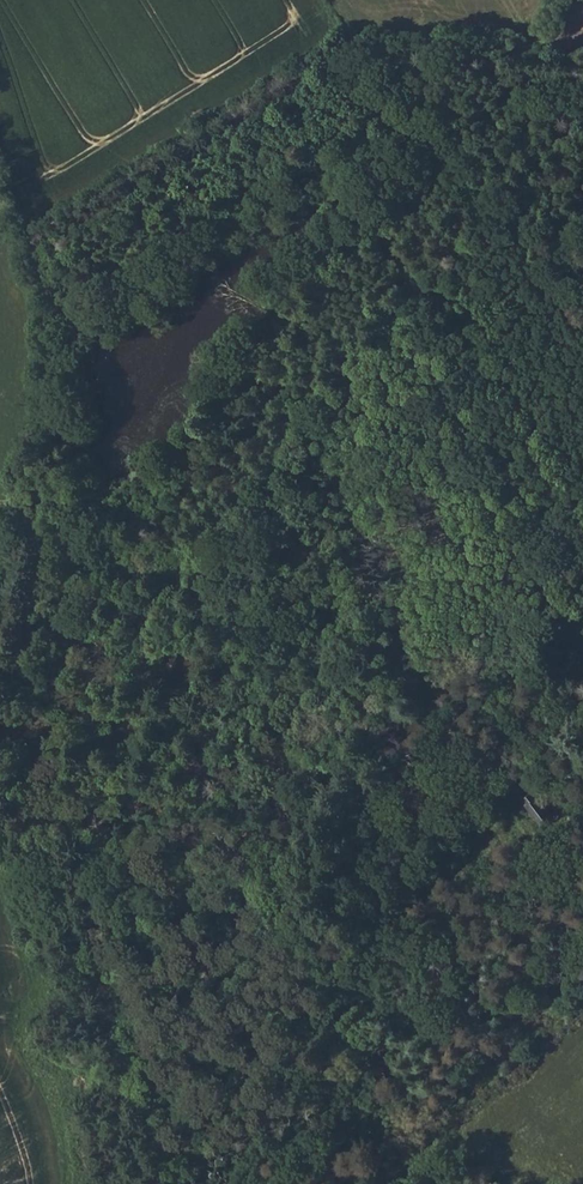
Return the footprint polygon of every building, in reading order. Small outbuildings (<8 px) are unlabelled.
[(554,819),(539,798),(537,800),(532,792),(523,800),(528,806),(527,808),(542,828),(554,819)]
